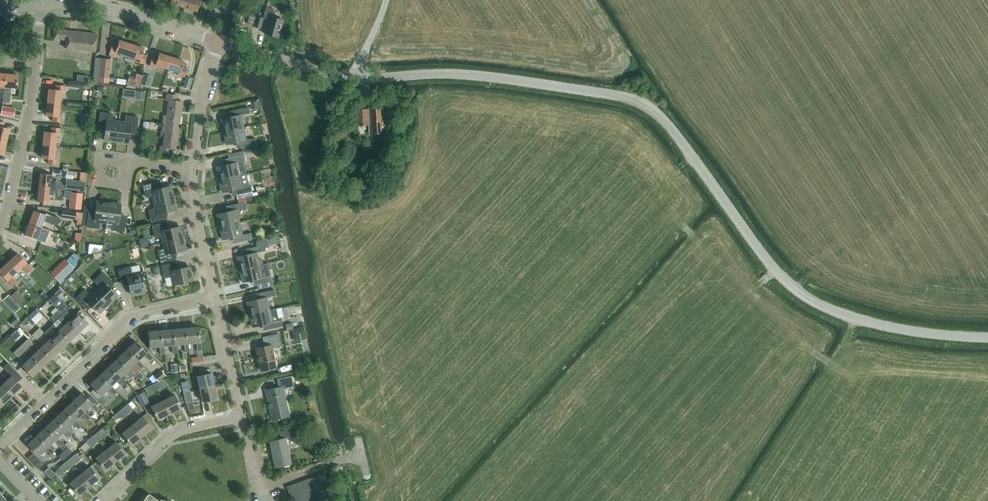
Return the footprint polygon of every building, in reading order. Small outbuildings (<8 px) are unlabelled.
[(197,11),(200,0),(186,0),(184,7),(197,11)] [(248,11),(262,15),(265,4),(252,0),(248,11)] [(266,7),(263,18),(256,16),(253,26),(261,29),(264,18),(268,19),(264,33),(278,37),(283,20),(271,16),(274,9),(266,7)] [(67,40),(66,48),(95,51),(97,33),(55,29),(54,38),(67,40)] [(128,56),(132,44),(119,40),(117,47),(112,45),(109,53),(114,55),(115,52),(128,56)] [(144,48),(132,44),(128,56),(140,60),(139,63),(145,65),(147,56),(142,55),(144,48)] [(155,65),(168,69),(172,57),(159,53),(157,59),(152,58),(150,66),(155,67),(155,65)] [(184,61),(172,57),(168,69),(180,73),(179,75),(184,77),(187,69),(182,67),(184,61)] [(111,59),(107,58),(100,58),(98,77),(109,79),(111,59)] [(139,88),(141,83),(143,76),(134,73),(133,76),(130,75),(127,84),(139,88)] [(17,88),(18,75),(5,74),(3,98),(3,102),(9,102),(10,91),(10,87),(17,88)] [(143,76),(141,83),(149,86),(152,77),(144,74),(143,76)] [(183,87),(187,88),(189,89),(192,79),(186,77),(183,85),(183,87)] [(84,88),(84,82),(68,80),(67,87),(84,88)] [(50,89),(49,89),(47,102),(59,103),(60,90),(63,91),(64,85),(56,85),(51,84),(50,89)] [(136,90),(123,89),(122,96),(135,98),(136,90)] [(137,91),(136,99),(144,100),(145,92),(137,91)] [(163,123),(180,125),(183,102),(177,101),(177,95),(166,94),(166,100),(168,100),(167,115),(164,115),(163,123)] [(258,108),(257,101),(247,103),(247,104),(250,104),(251,109),(258,108)] [(58,116),(59,103),(47,102),(46,115),(53,116),(52,121),(60,122),(61,116),(58,116)] [(1,115),(14,117),(15,108),(3,106),(1,115)] [(234,116),(221,119),(224,131),(242,127),(239,115),(250,112),(249,107),(233,110),(234,116)] [(357,109),(358,125),(370,125),(370,134),(386,133),(385,107),(369,108),(369,109),(357,109)] [(104,140),(116,141),(118,121),(112,121),(113,114),(101,113),(99,127),(106,128),(104,140)] [(125,122),(118,121),(116,141),(128,143),(129,131),(136,132),(138,117),(126,116),(125,122)] [(7,142),(9,129),(3,127),(4,122),(0,121),(0,140),(7,142)] [(171,148),(177,149),(180,125),(163,123),(162,131),(164,131),(165,131),(164,139),(163,147),(160,147),(160,152),(164,153),(170,154),(171,148)] [(51,133),(44,132),(43,145),(55,146),(56,133),(59,133),(60,128),(52,127),(51,133)] [(242,127),(224,131),(226,144),(239,141),(240,147),(256,143),(255,137),(244,139),(242,127)] [(393,146),(402,145),(402,132),(392,132),(393,146)] [(53,159),(55,146),(43,145),(42,158),(48,159),(48,164),(56,165),(56,160),(53,159)] [(229,164),(217,167),(219,179),(246,173),(243,161),(245,160),(244,155),(229,158),(228,158),(229,164)] [(52,188),(65,189),(65,188),(65,185),(59,184),(60,181),(50,180),(51,174),(40,173),(39,187),(52,188)] [(246,173),(219,179),(222,192),(235,189),(236,195),(252,191),(251,185),(249,186),(246,173)] [(85,181),(66,179),(65,185),(65,188),(77,189),(77,191),(84,192),(85,181)] [(154,202),(173,197),(171,186),(164,187),(159,188),(158,182),(143,185),(146,197),(153,195),(154,202)] [(39,187),(37,201),(48,202),(49,194),(52,194),(52,188),(39,187)] [(83,193),(71,192),(69,209),(81,210),(83,193)] [(173,197),(154,202),(156,208),(149,210),(152,222),(166,218),(164,212),(176,209),(173,197)] [(100,222),(106,222),(109,202),(97,201),(95,213),(89,212),(87,227),(99,228),(100,222)] [(121,204),(109,202),(106,222),(113,223),(112,230),(124,231),(126,217),(119,216),(121,204)] [(230,211),(217,214),(220,227),(240,222),(237,209),(246,207),(245,202),(229,205),(230,211)] [(34,210),(29,222),(41,227),(43,221),(57,226),(60,218),(45,213),(45,214),(34,210)] [(77,212),(77,213),(63,211),(62,217),(77,220),(76,224),(81,225),(83,213),(77,212)] [(41,227),(29,222),(25,235),(37,239),(45,242),(47,236),(39,233),(41,227)] [(163,242),(183,238),(180,226),(168,229),(167,222),(153,225),(155,237),(162,236),(163,242)] [(240,222),(220,227),(223,239),(236,236),(237,242),(253,238),(251,232),(243,234),(240,222)] [(283,236),(278,237),(269,239),(263,241),(264,244),(248,248),(249,254),(236,257),(239,269),(262,264),(261,259),(257,260),(256,252),(265,250),(264,246),(280,243),(281,249),(286,247),(285,244),(290,243),(288,235),(283,237),(283,236)] [(185,249),(183,238),(163,242),(165,249),(158,250),(161,262),(164,261),(175,259),(174,252),(185,249)] [(26,263),(18,253),(8,262),(17,272),(22,267),(28,273),(32,269),(26,263)] [(75,269),(65,259),(50,273),(60,283),(70,274),(74,270),(75,269)] [(17,272),(8,262),(0,270),(0,272),(8,281),(8,280),(14,286),(17,283),(12,277),(17,272)] [(187,283),(186,281),(193,280),(189,266),(178,269),(176,263),(164,265),(162,266),(165,278),(171,276),(173,285),(179,283),(180,285),(187,283)] [(255,279),(256,285),(272,281),(270,275),(261,277),(260,270),(263,270),(262,264),(239,269),(242,282),(252,279),(255,279)] [(46,274),(39,266),(35,270),(42,277),(46,274)] [(130,267),(119,270),(122,284),(128,282),(131,294),(145,291),(140,272),(132,273),(130,267)] [(75,279),(79,274),(74,270),(70,274),(75,279)] [(99,285),(94,290),(108,304),(117,296),(108,287),(113,283),(103,272),(94,281),(99,285)] [(55,283),(50,279),(48,281),(47,285),(49,288),(50,288),(52,290),(56,286),(54,284),(55,283)] [(71,295),(76,289),(66,279),(61,284),(71,295)] [(260,299),(247,302),(249,314),(269,310),(266,297),(275,295),(274,289),(258,293),(260,299)] [(11,296),(19,305),(25,299),(17,290),(11,296)] [(99,313),(108,304),(94,290),(89,295),(85,290),(76,298),(86,309),(91,304),(99,313)] [(48,300),(58,310),(62,315),(63,314),(69,321),(68,321),(79,332),(88,323),(84,318),(87,315),(81,309),(78,312),(73,317),(67,310),(69,308),(65,303),(64,304),(54,294),(48,300)] [(3,300),(5,301),(12,309),(16,312),(21,307),(8,295),(3,300)] [(269,310),(249,314),(252,327),(265,324),(267,330),(282,326),(280,318),(278,319),(276,308),(269,310)] [(62,315),(58,310),(50,317),(55,322),(57,319),(63,326),(59,330),(69,341),(79,332),(68,321),(69,321),(63,314),(62,315)] [(38,317),(33,312),(28,316),(34,322),(38,317)] [(285,324),(287,331),(291,330),(293,329),(292,322),(285,324)] [(50,339),(60,350),(69,341),(59,330),(53,324),(44,333),(50,339)] [(15,337),(21,331),(18,327),(11,334),(15,337)] [(187,343),(188,343),(189,343),(196,342),(197,351),(202,350),(201,342),(200,342),(198,327),(185,328),(187,343)] [(44,332),(39,328),(32,335),(36,339),(44,332)] [(190,352),(189,343),(188,343),(187,343),(185,328),(173,329),(175,344),(176,344),(184,343),(185,352),(190,352)] [(172,345),(173,353),(177,353),(176,344),(175,344),(173,329),(164,330),(161,330),(162,346),(163,346),(164,346),(164,345),(172,345)] [(162,346),(161,330),(148,331),(150,347),(159,346),(160,354),(165,354),(164,345),(164,346),(163,346),(162,346)] [(260,365),(261,370),(276,367),(275,365),(271,348),(281,345),(279,333),(262,337),(265,346),(256,348),(260,365)] [(20,346),(25,350),(32,343),(28,338),(20,346)] [(51,359),(60,350),(50,339),(40,348),(51,359)] [(146,352),(136,341),(126,350),(137,361),(139,360),(145,355),(150,361),(154,357),(148,351),(146,352)] [(0,345),(0,354),(4,358),(9,353),(1,344),(0,345)] [(25,350),(20,346),(13,352),(18,357),(25,350)] [(44,365),(51,359),(40,348),(31,357),(41,368),(44,365)] [(126,350),(117,358),(124,365),(128,370),(130,368),(134,365),(135,363),(137,365),(141,369),(145,366),(139,360),(137,361),(126,350)] [(22,366),(32,377),(41,368),(31,357),(22,365),(22,366)] [(124,365),(117,358),(111,365),(108,367),(120,379),(121,377),(127,372),(132,378),(136,374),(130,368),(128,370),(124,365)] [(13,395),(23,386),(19,381),(22,378),(8,363),(3,367),(11,376),(2,384),(13,395)] [(108,367),(100,375),(111,387),(112,386),(117,381),(123,387),(127,383),(121,377),(120,379),(108,367)] [(157,379),(158,381),(160,380),(164,378),(165,376),(161,370),(154,376),(157,379)] [(200,389),(214,386),(211,373),(197,376),(200,389)] [(111,387),(100,375),(90,384),(94,389),(91,392),(98,399),(104,405),(108,402),(102,395),(109,389),(114,395),(118,392),(112,386),(111,387)] [(289,416),(283,389),(294,386),(292,376),(277,379),(279,386),(265,389),(272,420),(289,416)] [(164,379),(160,380),(158,381),(154,383),(157,390),(164,387),(167,385),(164,379)] [(181,382),(183,393),(190,391),(188,381),(181,382)] [(148,395),(157,390),(154,383),(144,388),(148,395)] [(13,395),(2,384),(0,386),(0,401),(3,404),(13,395)] [(214,386),(200,389),(203,402),(217,399),(214,386)] [(190,391),(183,393),(185,403),(193,402),(190,391)] [(82,393),(72,401),(83,413),(85,411),(90,406),(96,411),(96,412),(99,409),(105,415),(108,412),(97,401),(94,402),(92,404),(82,393)] [(144,393),(138,397),(143,406),(149,403),(144,393)] [(163,400),(169,414),(181,408),(174,395),(164,400),(163,400)] [(151,406),(158,420),(164,417),(169,414),(163,400),(151,406)] [(83,413),(72,401),(63,410),(74,421),(76,420),(81,415),(87,421),(91,417),(90,417),(85,411),(83,413)] [(128,403),(120,410),(124,416),(133,409),(128,403)] [(90,417),(96,411),(90,406),(85,411),(90,417)] [(63,410),(55,418),(65,430),(67,429),(72,423),(78,429),(82,426),(76,420),(74,421),(63,410)] [(124,416),(120,410),(112,417),(116,423),(124,416)] [(132,425),(142,437),(152,428),(142,416),(132,425)] [(55,418),(46,427),(57,438),(58,437),(64,432),(69,438),(73,435),(67,429),(65,430),(55,418)] [(122,433),(132,445),(142,437),(132,425),(122,433)] [(46,427),(37,436),(48,447),(49,446),(55,440),(60,446),(64,443),(58,437),(57,438),(46,427)] [(102,428),(94,435),(98,441),(107,434),(102,428)] [(280,439),(270,441),(275,467),(292,464),(286,438),(290,437),(288,430),(279,432),(280,439)] [(98,441),(94,435),(88,440),(85,442),(90,447),(98,441)] [(48,447),(37,436),(27,444),(38,456),(45,449),(51,455),(55,452),(54,451),(49,446),(48,447)] [(106,450),(116,462),(126,453),(117,442),(106,450)] [(96,459),(106,470),(116,462),(106,450),(96,459)] [(28,458),(39,469),(44,465),(33,453),(28,458)] [(76,453),(68,460),(72,466),(81,459),(76,453)] [(72,466),(68,460),(59,467),(64,472),(72,466)] [(44,471),(50,478),(55,473),(49,467),(44,471)] [(80,475),(90,487),(100,478),(90,467),(80,475)] [(287,486),(292,500),(321,500),(333,497),(324,473),(287,486)] [(70,483),(79,495),(90,487),(80,475),(70,483)]
